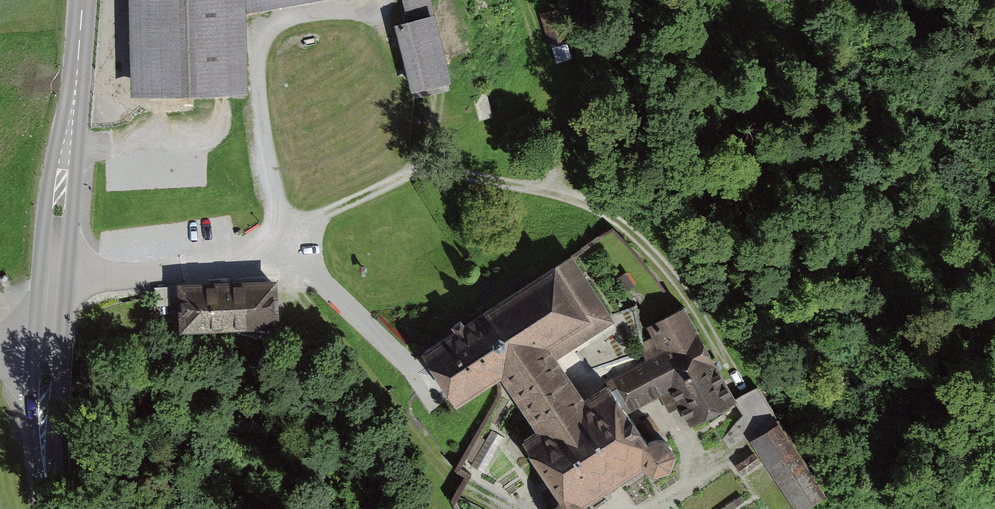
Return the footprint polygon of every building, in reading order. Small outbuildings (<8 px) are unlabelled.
[(149,91),(230,89),(227,4),(248,0),(146,0),(149,91)] [(410,22),(399,25),(414,88),(447,79),(427,0),(405,0),(410,22)] [(423,358),(439,382),(457,410),(497,384),(501,381),(539,436),(524,447),(553,491),(541,499),(548,508),(586,508),(643,471),(647,476),(653,478),(661,478),(667,475),(670,472),(673,466),(673,460),(670,454),(666,449),(660,447),(653,447),(647,450),(623,415),(608,393),(584,408),(553,360),(614,322),(572,258),(423,358)] [(273,284),(182,287),(184,325),(274,322),(273,284)] [(733,400),(683,306),(650,325),(664,351),(627,371),(629,374),(608,393),(623,415),(661,395),(670,409),(680,404),(691,423),(733,400)] [(758,387),(733,400),(743,415),(722,439),(730,450),(746,437),(750,443),(781,425),(758,387)] [(781,425),(750,443),(793,508),(808,508),(826,498),(781,425)] [(754,454),(737,466),(742,473),(759,461),(754,454)]
